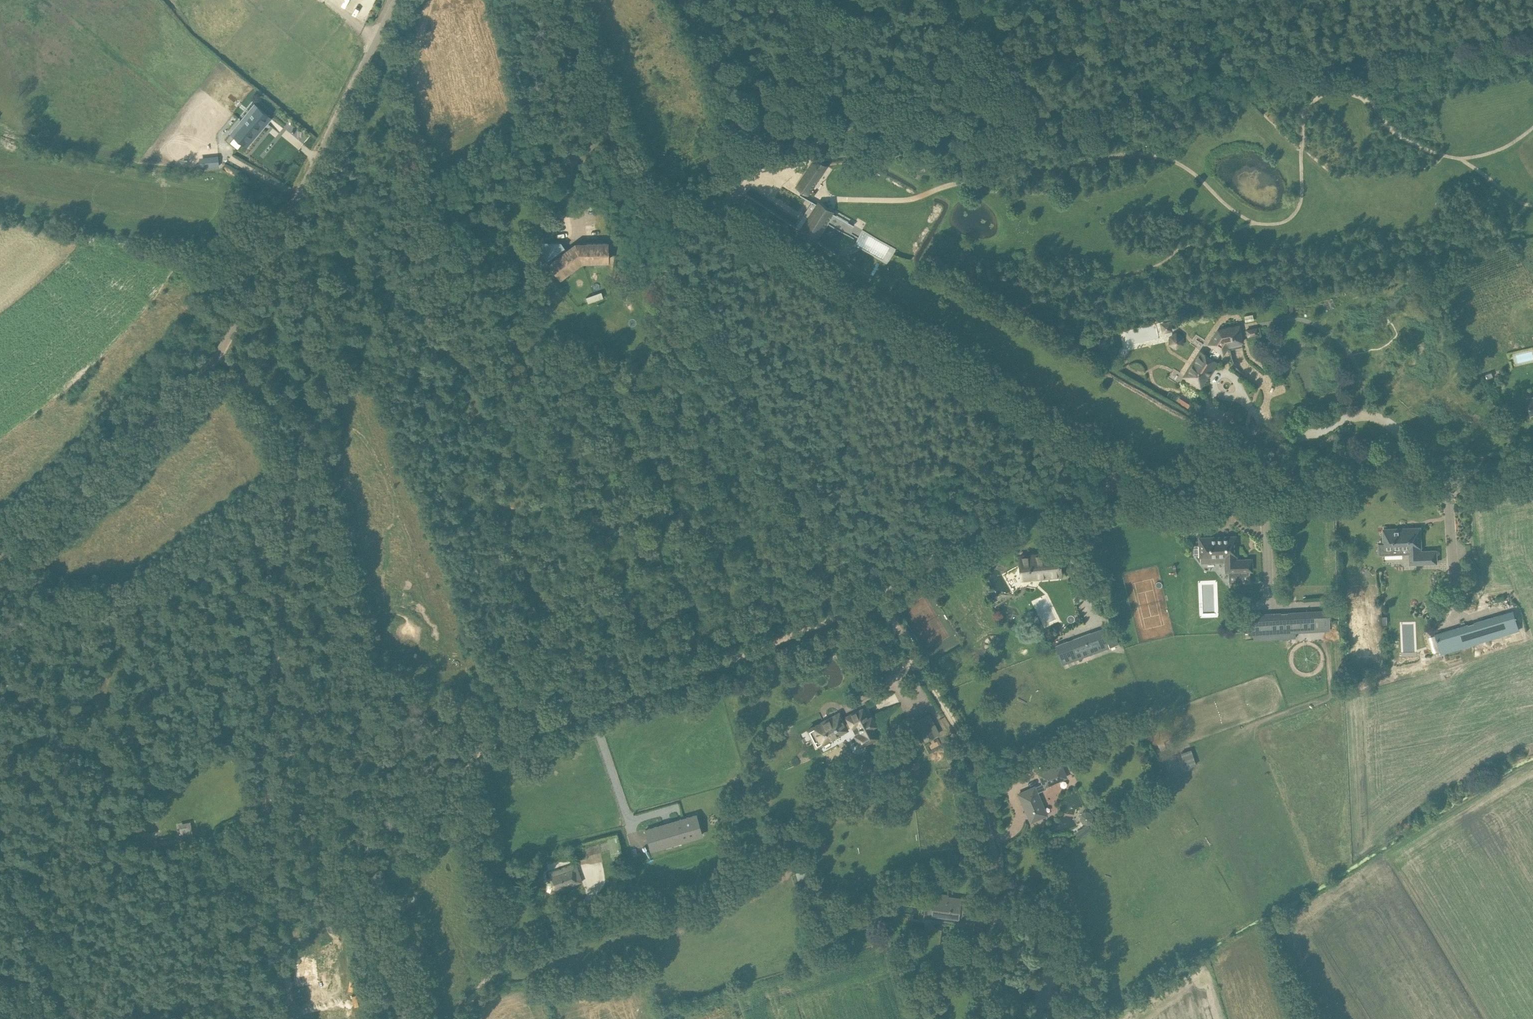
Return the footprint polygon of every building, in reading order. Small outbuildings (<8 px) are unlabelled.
[(371,4),(367,0),(355,0),(350,6),(361,15),(371,4)] [(245,123),(235,135),(240,139),(248,145),(263,127),(260,124),(268,115),(271,117),(255,104),(241,120),(245,123)] [(219,159),(200,160),(200,167),(220,166),(219,159)] [(808,193),(816,180),(812,178),(816,171),(821,173),(825,167),(814,159),(797,185),(808,193)] [(791,213),(788,218),(786,220),(797,228),(811,237),(823,220),(850,235),(852,233),(858,236),(855,242),(887,261),(894,247),(851,222),(781,182),(769,199),(791,213)] [(566,251),(560,243),(541,243),(541,251),(557,272),(560,276),(570,269),(579,262),(581,261),(584,261),(595,260),(608,260),(608,254),(607,243),(587,243),(576,243),(566,251)] [(1454,257),(1440,263),(1444,273),(1458,267),(1454,257)] [(1435,265),(1427,269),(1429,275),(1438,271),(1435,265)] [(601,291),(586,297),(588,303),(603,297),(601,291)] [(1168,325),(1161,327),(1163,334),(1170,332),(1168,325)] [(1241,340),(1238,326),(1218,330),(1210,343),(1213,345),(1207,354),(1201,351),(1185,375),(1200,385),(1216,360),(1215,360),(1221,351),(1222,351),(1227,343),(1241,340)] [(1186,344),(1180,330),(1168,335),(1174,349),(1186,344)] [(592,355),(590,348),(581,350),(583,358),(592,355)] [(1128,351),(1125,348),(1121,348),(1119,351),(1119,355),(1121,357),(1125,357),(1128,355),(1128,351)] [(657,352),(642,358),(645,365),(660,358),(657,352)] [(1382,541),(1380,543),(1380,550),(1382,553),(1403,552),(1402,547),(1410,547),(1411,563),(1437,562),(1437,560),(1436,550),(1420,551),(1420,547),(1421,547),(1420,528),(1409,528),(1409,530),(1402,530),(1402,528),(1384,529),(1385,541),(1382,541)] [(1195,545),(1193,547),(1193,552),(1195,555),(1200,554),(1200,556),(1216,556),(1221,559),(1225,559),(1226,571),(1228,571),(1229,582),(1250,581),(1249,570),(1252,570),(1252,569),(1251,559),(1235,559),(1235,555),(1236,555),(1235,536),(1224,536),(1225,538),(1217,538),(1217,537),(1199,537),(1200,544),(1195,545)] [(1043,558),(1043,553),(1019,556),(1021,579),(1061,575),(1059,556),(1043,558)] [(1330,631),(1329,609),(1247,613),(1247,617),(1243,618),(1244,625),(1247,624),(1248,635),(1253,634),(1253,639),(1296,637),(1295,632),(1330,631)] [(1514,610),(1435,633),(1441,654),(1520,630),(1514,610)] [(1110,647),(1103,627),(1055,644),(1062,664),(1110,647)] [(867,719),(862,709),(846,717),(848,720),(843,722),(838,712),(828,717),(829,719),(810,728),(817,743),(830,737),(831,738),(841,733),(841,731),(851,726),(860,745),(876,737),(871,726),(874,725),(871,717),(867,719)] [(915,719),(925,740),(940,732),(930,712),(915,719)] [(1185,765),(1196,762),(1192,748),(1181,751),(1185,765)] [(1066,776),(1061,764),(1040,774),(1044,783),(1034,787),(1034,786),(1019,793),(1023,804),(1024,803),(1027,810),(1026,811),(1031,821),(1043,816),(1039,807),(1043,806),(1037,792),(1046,788),(1045,785),(1066,776)] [(1088,822),(1092,828),(1095,826),(1091,820),(1092,815),(1089,811),(1085,811),(1081,813),(1080,818),(1083,822),(1087,822),(1088,822)] [(703,834),(697,814),(645,829),(651,849),(703,834)] [(193,834),(191,826),(180,828),(181,836),(193,834)] [(582,881),(576,863),(558,869),(548,872),(555,891),(582,881)] [(983,915),(984,903),(954,899),(954,897),(927,894),(925,910),(933,911),(932,917),(963,921),(961,936),(973,937),(975,916),(981,916),(983,915)] [(320,946),(297,949),(305,994),(325,990),(328,990),(320,946)] [(345,1018),(357,1018),(352,1006),(346,1008),(349,1017),(345,1018)] [(347,1008),(327,1009),(328,1018),(347,1018),(347,1008)]
